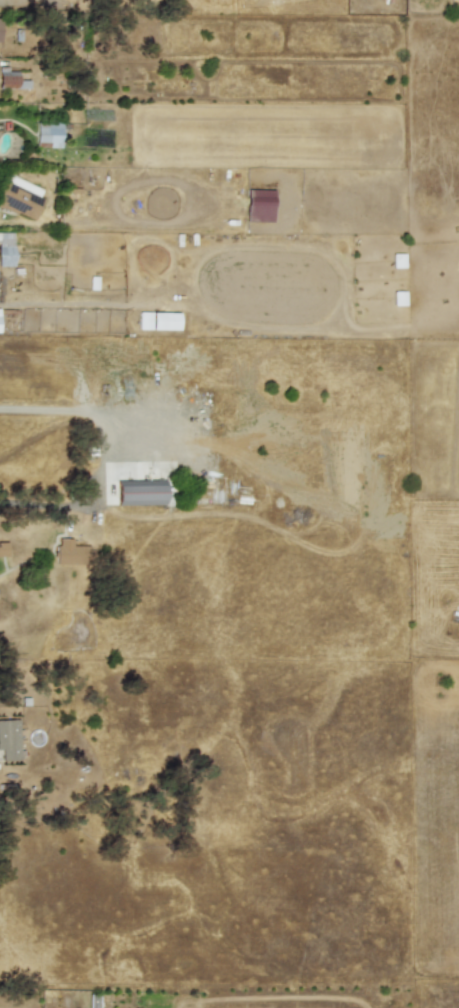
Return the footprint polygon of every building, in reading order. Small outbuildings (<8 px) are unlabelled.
[(17,72),(7,71),(7,67),(0,67),(0,89),(16,89),(17,72)] [(35,147),(60,148),(61,122),(36,122),(35,147)] [(42,198),(38,197),(42,188),(2,173),(0,178),(0,207),(33,220),(42,198)] [(246,221),(272,222),(273,190),(246,189),(246,221)] [(0,233),(0,266),(12,266),(13,233),(0,233)] [(392,268),(404,267),(403,253),(392,254),(392,268)] [(405,305),(404,291),(392,291),(393,305),(405,305)] [(177,329),(178,312),(139,312),(138,329),(177,329)] [(164,480),(115,481),(116,505),(164,505),(164,480)] [(71,546),(71,538),(55,539),(55,564),(88,564),(88,545),(71,546)] [(19,760),(18,719),(0,720),(0,749),(1,749),(1,761),(19,760)] [(89,994),(88,1007),(98,1007),(99,994),(89,994)]
